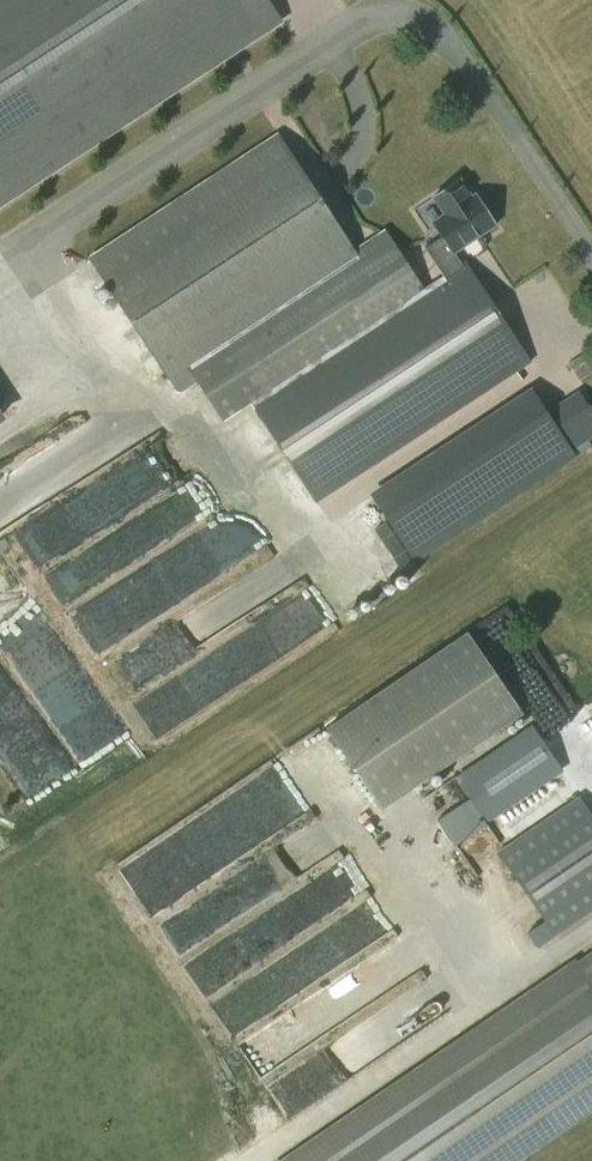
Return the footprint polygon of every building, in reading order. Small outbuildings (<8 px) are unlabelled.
[(280,16),(269,0),(0,0),(0,200),(280,16)] [(466,261),(463,263),(445,274),(423,288),(400,253),(397,251),(393,248),(389,246),(386,245),(384,245),(379,244),(373,244),(369,244),(365,245),(361,247),(357,248),(355,249),(281,135),(92,258),(171,379),(189,367),(224,421),(252,402),(317,501),(532,362),(466,261)] [(445,274),(463,263),(453,247),(473,234),(476,238),(498,224),(477,192),(473,195),(462,178),(435,195),(449,217),(437,224),(444,235),(427,246),(445,274)] [(580,380),(591,372),(591,357),(589,353),(571,365),(580,380)] [(542,402),(532,387),(369,493),(416,563),(577,456),(573,450),(542,402)] [(164,598),(213,582),(201,543),(165,554),(170,572),(118,589),(121,597),(90,607),(100,639),(170,616),(164,598)] [(297,621),(305,630),(299,636),(304,642),(332,616),(310,592),(307,594),(318,606),(311,612),(309,609),(297,621)] [(381,807),(521,712),(466,631),(326,727),(381,807)] [(245,642),(138,700),(156,732),(270,670),(258,648),(250,653),(245,642)] [(94,695),(70,666),(47,684),(71,713),(94,695)] [(471,797),(438,820),(455,845),(488,822),(486,820),(556,773),(526,729),(456,776),(471,797)] [(283,755),(209,802),(207,872),(185,872),(185,890),(316,807),(283,755)] [(555,934),(591,909),(591,815),(578,796),(498,851),(555,934)] [(420,1070),(287,1160),(512,1160),(591,1106),(591,952),(420,1070)] [(236,1032),(264,1082),(281,1073),(273,1059),(360,1011),(339,974),(236,1032)]
